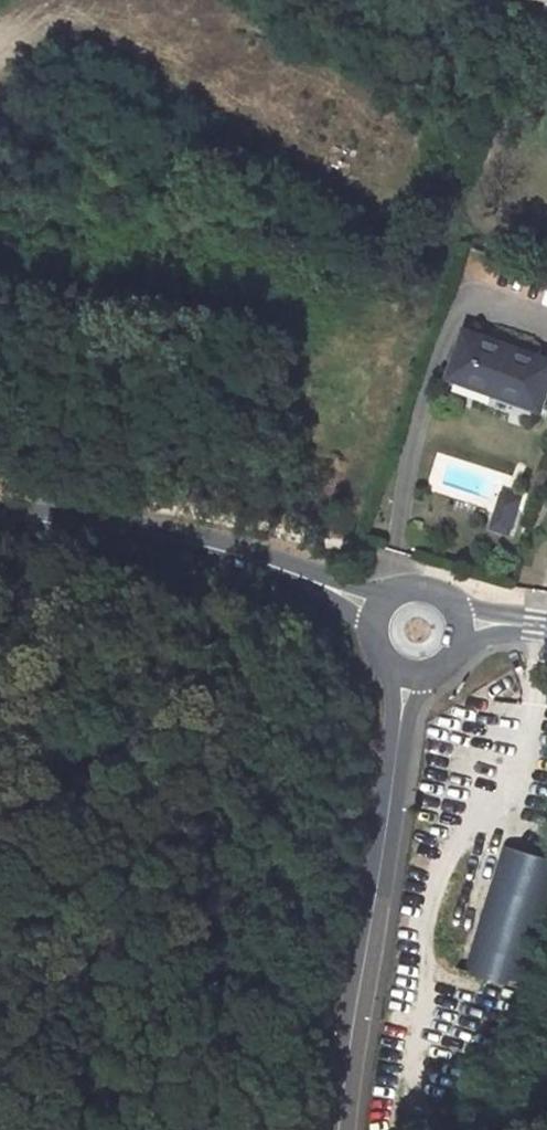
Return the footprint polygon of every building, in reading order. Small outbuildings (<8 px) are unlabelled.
[(546,21),(546,0),(505,0),(546,21)] [(463,334),(443,383),(487,400),(491,389),(531,404),(546,365),(463,334)] [(512,536),(528,499),(504,489),(489,526),(512,536)] [(503,842),(463,965),(525,984),(546,908),(546,856),(503,842)]
